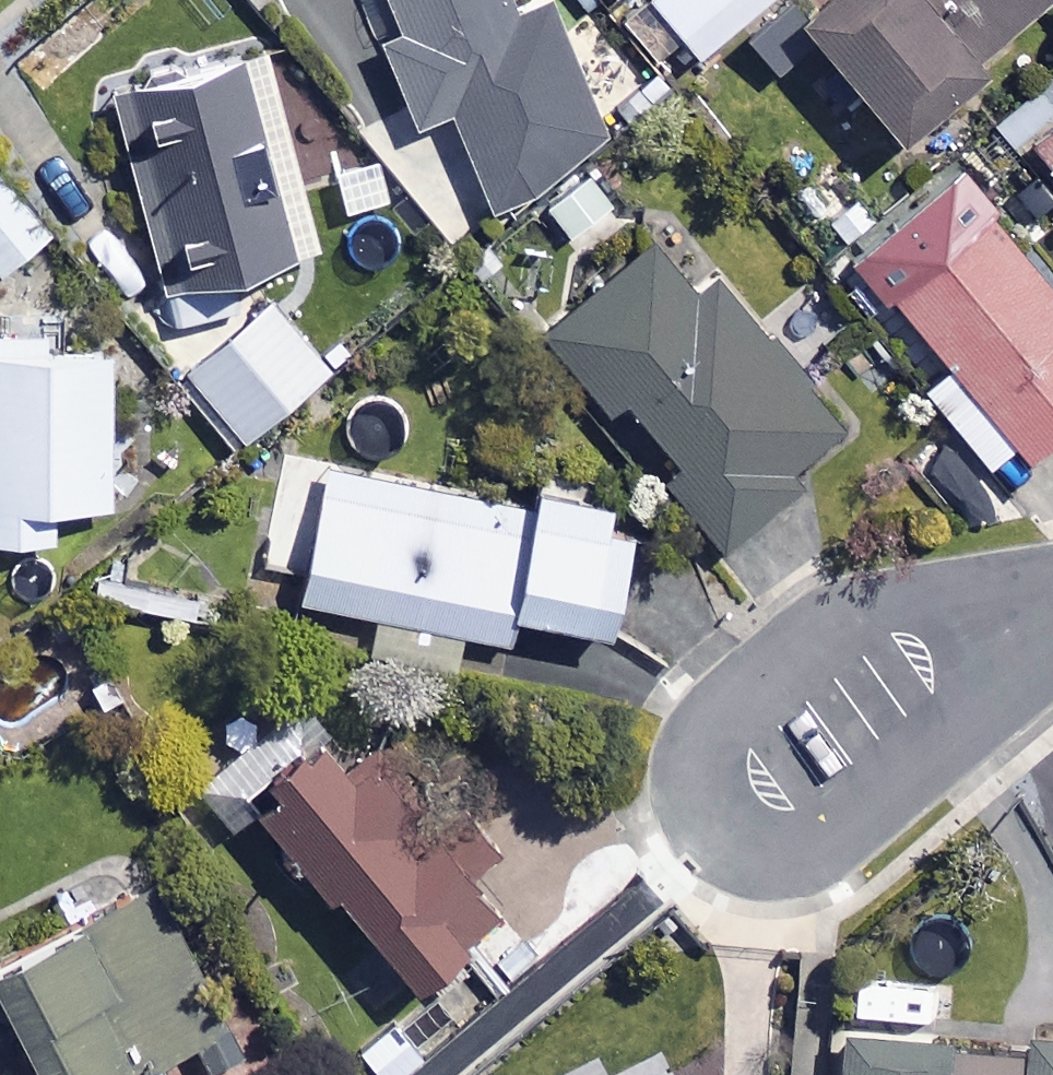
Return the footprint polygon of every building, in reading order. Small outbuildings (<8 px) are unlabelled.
[(393,20),(370,30),(408,119),(442,104),(485,202),(535,180),(530,169),(600,139),(541,0),(385,0),(393,20)] [(691,46),(747,0),(653,0),(691,46)] [(783,2),(886,120),(1023,0),(785,0),(783,2)] [(310,240),(258,37),(103,77),(156,280),(310,240)] [(1052,166),(1052,61),(986,117),(1028,168),(1044,155),(1052,166)] [(607,198),(582,165),(538,198),(563,231),(607,198)] [(0,174),(0,262),(43,226),(0,174)] [(977,198),(879,279),(1018,448),(1052,420),(1052,291),(977,198)] [(781,466),(836,416),(656,219),(535,330),(602,403),(614,392),(673,457),(656,472),(719,541),(790,476),(781,466)] [(321,362),(265,291),(177,361),(233,431),(321,362)] [(0,330),(0,530),(48,530),(48,495),(104,495),(105,330),(0,330)] [(367,606),(359,642),(448,660),(456,624),(502,633),(509,598),(599,617),(619,519),(599,514),(605,484),(522,467),(516,498),(287,451),(267,549),(295,555),(288,590),(367,606)] [(199,549),(98,534),(89,595),(190,610),(199,549)] [(461,875),(496,842),(385,722),(344,760),(303,716),(233,780),(403,964),(478,894),(461,875)] [(140,1052),(177,1034),(192,1066),(228,1049),(142,870),(0,938),(0,1001),(36,1074),(151,1074),(140,1052)] [(573,912),(549,885),(490,937),(513,964),(573,912)] [(390,1013),(353,1044),(378,1074),(389,1074),(420,1050),(390,1013)] [(829,1013),(825,1074),(1052,1074),(1052,1028),(829,1013)]
